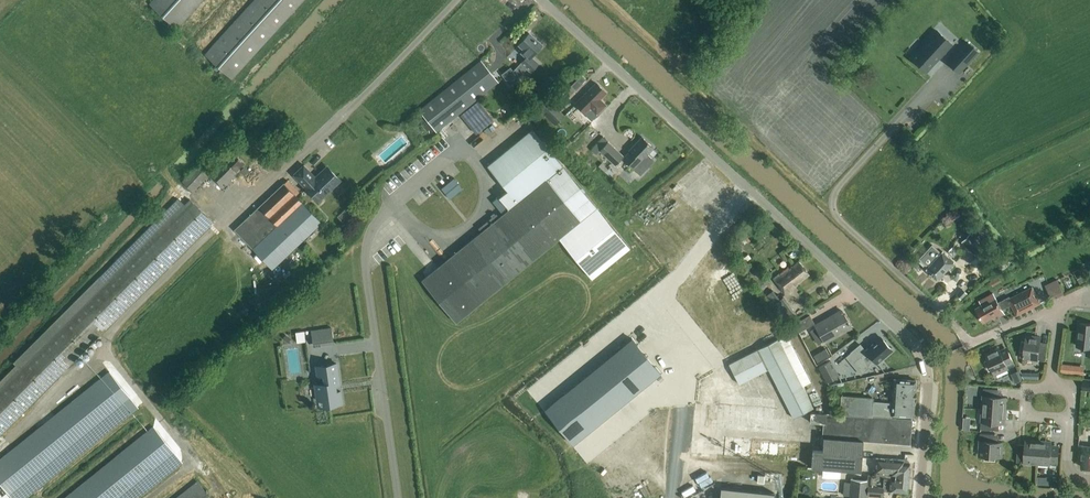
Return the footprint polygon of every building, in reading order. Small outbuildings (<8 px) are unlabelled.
[(202,0),(154,0),(150,4),(176,28),(202,0)] [(304,0),(255,0),(206,55),(232,79),(304,0)] [(936,31),(915,54),(929,67),(930,67),(951,44),(936,31)] [(530,72),(537,64),(530,58),(541,46),(528,34),(519,45),(524,49),(520,53),(525,58),(513,71),(510,67),(501,74),(510,86),(519,79),(518,78),(526,68),(530,72)] [(966,42),(955,54),(966,64),(977,52),(966,42)] [(436,132),(497,82),(481,62),(419,111),(436,132)] [(607,93),(596,82),(574,104),(585,115),(590,110),(596,116),(607,105),(601,99),(607,93)] [(549,100),(539,110),(555,125),(564,115),(549,100)] [(629,249),(594,205),(532,130),(488,166),(508,190),(499,197),(509,210),(499,218),(496,215),(478,229),(481,233),(422,281),(456,322),(559,239),(592,279),(629,249)] [(624,156),(602,137),(591,150),(596,155),(599,151),(615,165),(624,156)] [(635,170),(643,162),(641,161),(653,148),(641,137),(629,150),(629,151),(622,158),(635,170)] [(245,163),(234,152),(225,161),(223,159),(208,174),(223,188),(238,173),(237,171),(239,169),(245,175),(249,171),(244,166),(243,168),(242,167),(245,163)] [(192,191),(208,176),(197,166),(182,181),(192,191)] [(314,177),(303,166),(293,176),(317,201),(339,180),(327,168),(318,177),(316,175),(314,177)] [(450,199),(462,189),(454,178),(441,189),(450,199)] [(272,270),(321,224),(284,184),(235,230),(272,270)] [(212,223),(189,200),(0,390),(0,435),(212,223)] [(981,227),(976,232),(973,230),(966,237),(971,241),(969,244),(974,249),(975,248),(978,251),(986,243),(984,241),(989,235),(981,227)] [(924,253),(933,261),(926,270),(937,280),(953,263),(941,252),(941,253),(932,244),(924,253)] [(381,264),(398,250),(394,245),(377,259),(381,264)] [(953,255),(959,251),(954,245),(948,249),(953,255)] [(1002,257),(993,264),(1000,272),(1008,264),(1002,257)] [(798,262),(789,269),(788,266),(773,278),(779,286),(785,294),(797,285),(796,284),(808,274),(798,262)] [(760,285),(767,279),(757,267),(750,273),(760,285)] [(1047,290),(1059,284),(1057,279),(1045,285),(1047,290)] [(966,293),(960,288),(954,295),(960,300),(966,293)] [(1038,302),(1039,302),(1032,288),(1010,299),(1009,298),(998,303),(993,293),(979,300),(982,306),(976,309),(983,323),(993,318),(995,321),(1005,315),(1002,310),(1012,305),(1016,314),(1027,308),(1028,308),(1037,303),(1038,302)] [(825,343),(851,328),(841,311),(815,326),(825,343)] [(799,333),(815,323),(810,315),(794,324),(799,333)] [(1080,323),(1077,347),(1087,348),(1087,355),(1089,355),(1089,324),(1080,323)] [(333,342),(331,328),(311,331),(313,345),(333,342)] [(1041,337),(1026,335),(1026,341),(1022,341),(1020,352),(1024,352),(1023,358),(1045,361),(1047,347),(1041,346),(1040,344),(1041,337)] [(876,362),(891,350),(882,338),(866,352),(859,344),(849,352),(858,362),(856,364),(863,371),(868,367),(867,366),(874,360),(876,362)] [(813,408),(802,387),(778,339),(758,350),(793,418),(813,408)] [(634,343),(547,411),(574,446),(661,378),(634,343)] [(999,348),(986,354),(988,359),(984,361),(989,371),(993,369),(995,375),(1015,365),(1006,347),(1000,350),(999,348)] [(739,384),(767,370),(757,350),(729,364),(739,384)] [(818,367),(827,383),(838,376),(830,361),(818,367)] [(317,400),(324,399),(325,406),(342,403),(340,391),(336,392),(335,385),(339,384),(336,364),(316,367),(317,376),(321,376),(322,384),(315,385),(317,400)] [(1062,364),(1061,373),(1084,375),(1085,366),(1062,364)] [(1020,370),(1013,373),(1017,383),(1024,380),(1020,370)] [(132,400),(109,372),(0,460),(0,482),(12,497),(132,400)] [(871,416),(871,417),(891,418),(892,415),(913,417),(914,405),(915,392),(914,392),(915,380),(894,379),(892,403),(872,402),(871,416)] [(998,390),(984,389),(982,409),(1005,410),(1006,398),(999,397),(997,395),(998,390)] [(871,416),(872,402),(873,398),(841,396),(840,414),(871,416)] [(1005,410),(982,409),(981,429),(995,430),(995,424),(997,423),(1004,423),(1005,410)] [(912,420),(891,418),(871,417),(810,412),(809,422),(823,423),(822,438),(823,438),(822,451),(812,450),(811,463),(811,468),(861,471),(862,451),(861,451),(862,441),(910,445),(912,420)] [(964,421),(964,430),(972,430),(972,421),(964,421)] [(176,455),(153,427),(65,497),(123,497),(176,455)] [(995,435),(980,434),(979,456),(985,456),(984,460),(995,461),(996,457),(1001,457),(1002,443),(996,442),(994,441),(995,435)] [(1037,464),(1039,441),(1026,440),(1025,447),(1024,449),(1017,448),(1017,462),(1037,464)] [(1051,442),(1039,441),(1037,464),(1057,465),(1059,445),(1051,445),(1051,442)] [(1089,468),(1089,446),(1083,446),(1081,467),(1089,468)] [(876,458),(874,475),(908,478),(909,464),(903,463),(903,460),(891,459),(891,460),(876,458)] [(874,475),(874,476),(868,476),(868,480),(851,479),(849,497),(866,497),(867,495),(882,497),(883,491),(907,493),(908,478),(874,475)] [(197,482),(177,497),(210,497),(197,482)] [(774,494),(721,488),(720,497),(774,497),(774,494)]
